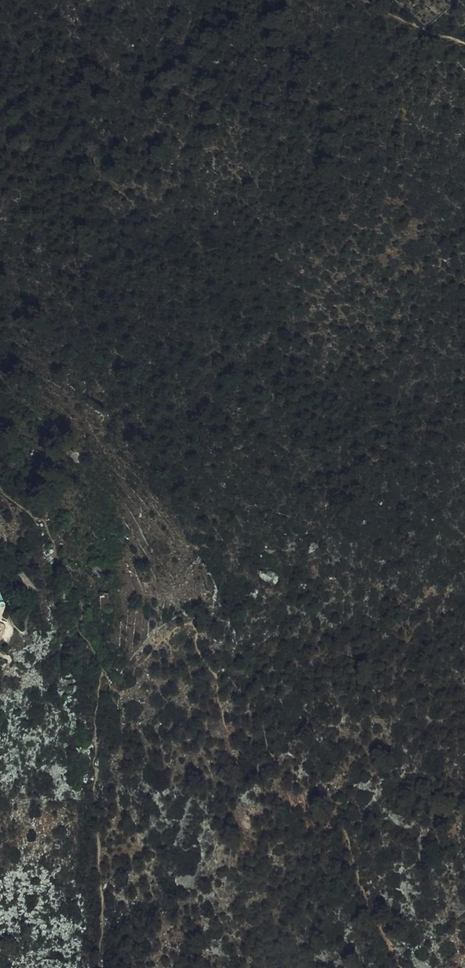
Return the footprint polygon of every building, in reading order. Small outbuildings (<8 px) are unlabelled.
[(74,441),(69,433),(60,439),(65,447),(74,441)] [(134,562),(128,559),(124,565),(131,569),(134,562)]
